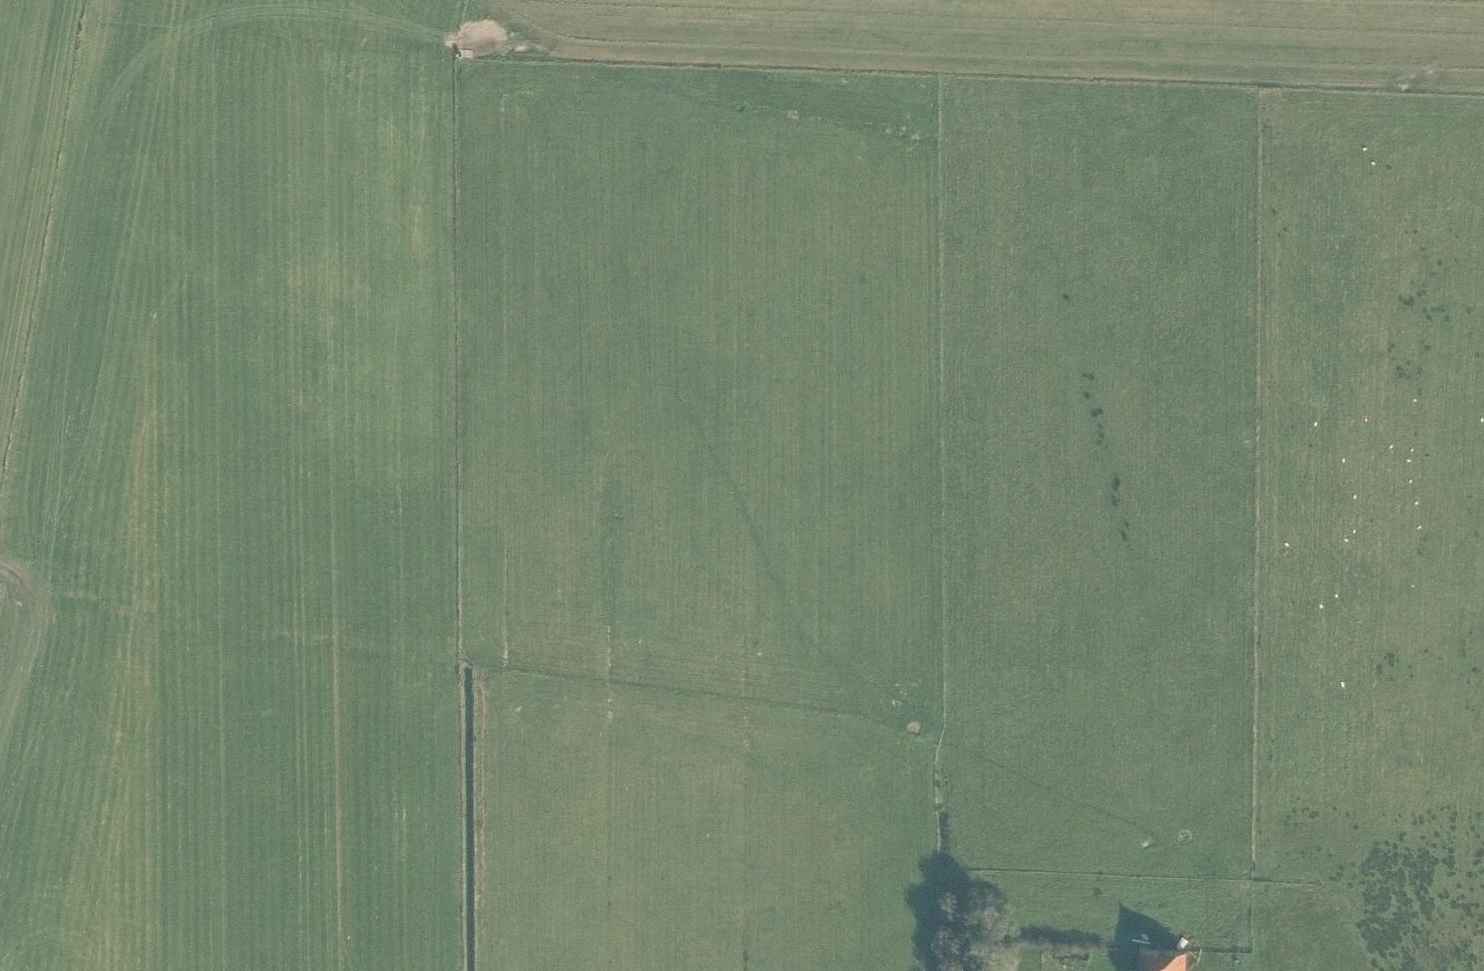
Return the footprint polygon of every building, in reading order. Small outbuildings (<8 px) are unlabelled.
[(1185,949),(1139,947),(1138,970),(1185,970),(1185,949)]
